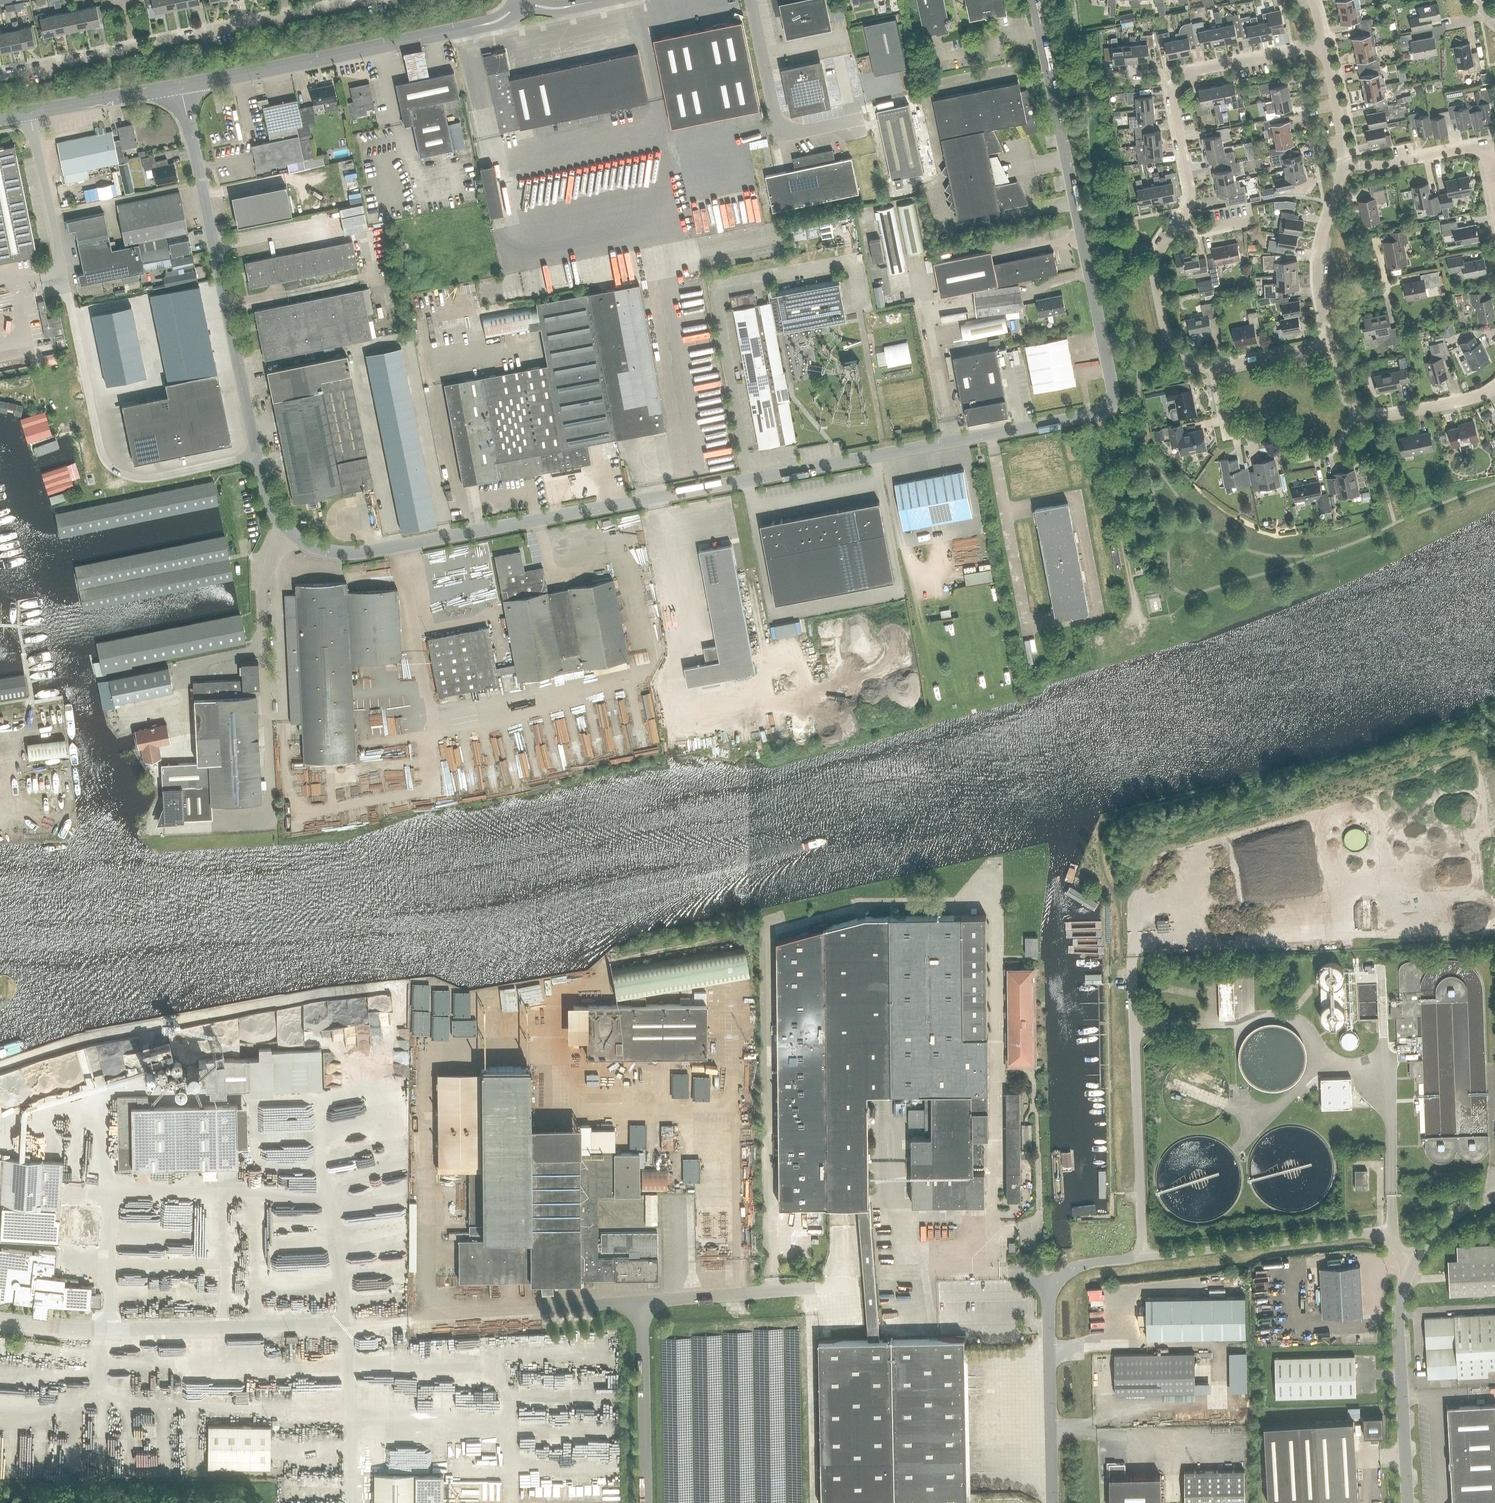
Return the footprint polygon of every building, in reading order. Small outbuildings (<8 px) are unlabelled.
[(146,8),(152,6),(154,14),(165,11),(163,0),(145,0),(146,8)] [(175,0),(163,0),(165,11),(176,9),(175,0)] [(176,9),(188,6),(186,0),(175,0),(176,9)] [(779,15),(783,22),(787,22),(789,35),(806,31),(829,26),(824,0),(773,0),(776,16),(779,15)] [(926,36),(924,36),(924,37),(947,32),(947,34),(949,33),(942,0),(918,0),(926,36)] [(968,5),(971,20),(969,20),(969,21),(1006,13),(1006,15),(1007,15),(1004,0),(967,0),(967,3),(965,4),(965,5),(968,5)] [(1336,1),(1339,13),(1360,8),(1361,8),(1359,0),(1339,0),(1336,1)] [(1427,21),(1440,18),(1437,4),(1418,8),(1421,21),(1411,23),(1413,31),(1428,28),(1427,21)] [(96,7),(84,9),(88,27),(99,25),(98,19),(96,7)] [(833,10),(835,20),(845,18),(843,8),(833,10)] [(1356,22),(1358,29),(1371,26),(1370,18),(1362,20),(1360,8),(1339,13),(1341,25),(1356,22)] [(77,30),(88,27),(84,9),(73,11),(77,30)] [(1262,14),(1263,16),(1257,17),(1258,24),(1261,40),(1273,38),(1271,30),(1283,28),(1280,10),(1262,14)] [(62,14),(66,32),(77,30),(73,11),(62,14)] [(1210,25),(1210,29),(1214,46),(1226,43),(1223,27),(1220,12),(1214,13),(1216,24),(1210,25)] [(1127,14),(1129,22),(1135,20),(1134,13),(1127,14)] [(51,16),(44,17),(44,14),(34,16),(36,26),(41,25),(43,37),(55,34),(51,16)] [(66,32),(62,14),(51,16),(55,34),(66,32)] [(1241,31),(1239,19),(1238,15),(1227,17),(1228,25),(1223,27),(1226,43),(1237,41),(1237,38),(1242,37),(1241,31)] [(1261,40),(1258,24),(1257,17),(1256,17),(1250,18),(1250,16),(1239,19),(1241,31),(1242,37),(1243,39),(1248,38),(1249,43),(1261,40)] [(896,18),(864,25),(875,74),(906,67),(896,18)] [(672,126),(760,108),(742,20),(654,38),(672,126)] [(1181,31),(1181,33),(1176,34),(1177,40),(1180,57),(1192,54),(1191,49),(1197,48),(1197,46),(1192,24),(1192,22),(1191,22),(1191,24),(1186,25),(1184,27),(1183,28),(1182,30),(1181,31)] [(1214,46),(1210,29),(1205,30),(1203,22),(1192,24),(1197,46),(1202,45),(1203,48),(1214,46)] [(1374,39),(1371,26),(1358,29),(1360,37),(1352,38),(1355,50),(1372,47),(1375,46),(1374,39)] [(19,29),(23,48),(35,45),(31,27),(19,29)] [(8,32),(12,50),(23,48),(19,29),(8,32)] [(1,53),(12,50),(8,32),(0,34),(0,50),(1,53)] [(1180,57),(1177,40),(1171,41),(1169,33),(1158,35),(1160,48),(1166,47),(1169,59),(1180,57)] [(1415,58),(1436,54),(1432,37),(1413,41),(1411,34),(1400,36),(1403,50),(1413,48),(1415,58)] [(1136,45),(1137,62),(1149,61),(1148,48),(1153,48),(1152,35),(1141,36),(1141,45),(1136,45)] [(1124,46),(1126,63),(1126,65),(1131,64),(1131,62),(1137,62),(1136,45),(1135,37),(1129,38),(1130,46),(1124,46)] [(1105,61),(1114,60),(1114,64),(1126,63),(1124,46),(1117,47),(1116,38),(1112,39),(1112,48),(1104,48),(1105,61)] [(1481,70),(1478,55),(1471,57),(1469,44),(1454,48),(1458,67),(1467,65),(1469,73),(1481,70)] [(1365,61),(1366,68),(1380,66),(1375,46),(1372,47),(1355,50),(1357,62),(1365,61)] [(404,51),(410,77),(429,73),(424,47),(404,51)] [(487,74),(500,133),(579,116),(597,113),(648,102),(638,52),(510,79),(508,69),(509,69),(505,51),(483,56),(487,74)] [(787,79),(794,111),(829,104),(820,63),(789,69),(785,70),(787,79)] [(1381,74),(1380,66),(1366,68),(1368,76),(1361,77),(1363,89),(1385,85),(1384,78),(1382,78),(1381,74)] [(460,122),(447,125),(442,100),(459,97),(453,72),(395,84),(404,125),(412,124),(419,157),(452,150),(465,147),(460,122)] [(1027,89),(1027,90),(1022,92),(1020,82),(934,99),(933,96),(941,139),(947,165),(946,165),(941,171),(947,175),(949,175),(950,179),(992,170),(988,155),(1000,152),(1001,152),(990,130),(1020,124),(1024,136),(1025,135),(1044,131),(1044,132),(1045,131),(1038,114),(1038,113),(1038,111),(1038,110),(1038,109),(1037,107),(1036,106),(1036,105),(1035,105),(1028,89),(1027,89)] [(1290,96),(1288,85),(1275,87),(1273,82),(1260,84),(1262,94),(1271,92),(1273,100),(1290,96)] [(374,108),(369,83),(350,87),(353,101),(345,103),(348,119),(356,117),(355,112),(374,108)] [(1234,83),(1222,86),(1225,102),(1231,101),(1233,109),(1245,107),(1241,89),(1235,90),(1234,83)] [(333,84),(311,89),(314,103),(324,101),(327,111),(338,109),(336,99),(333,84)] [(1388,105),(1385,92),(1387,92),(1385,85),(1363,89),(1366,101),(1373,100),(1374,107),(1388,105)] [(1210,88),(1214,104),(1216,113),(1217,117),(1222,116),(1219,103),(1225,102),(1222,86),(1210,88)] [(1208,106),(1214,104),(1210,88),(1199,91),(1200,97),(1195,98),(1198,116),(1209,114),(1208,106)] [(1472,118),(1473,125),(1474,129),(1479,128),(1479,130),(1487,128),(1486,121),(1492,120),(1488,103),(1491,103),(1488,88),(1478,91),(1480,105),(1478,105),(1478,104),(1467,106),(1467,108),(1468,112),(1469,119),(1472,118)] [(1456,90),(1457,98),(1465,96),(1464,89),(1456,90)] [(1136,104),(1137,110),(1154,108),(1153,96),(1140,98),(1139,92),(1127,93),(1128,105),(1136,104)] [(1279,111),(1292,108),(1290,96),(1273,100),(1265,102),(1267,110),(1261,111),(1263,120),(1281,117),(1279,111)] [(263,107),(270,140),(299,134),(297,125),(302,124),(299,108),(296,98),(269,105),(268,98),(258,100),(260,107),(263,107)] [(909,103),(877,110),(892,179),(894,178),(896,186),(903,185),(901,177),(924,172),(909,103)] [(306,167),(325,163),(323,153),(315,155),(311,137),(312,137),(309,123),(316,122),(312,105),(299,108),(302,124),(297,125),(299,134),(304,158),(306,167)] [(1387,124),(1385,116),(1390,115),(1388,105),(1376,107),(1377,113),(1367,115),(1370,127),(1370,130),(1377,129),(1376,126),(1383,125),(1387,124)] [(1458,128),(1471,125),(1473,125),(1472,118),(1469,119),(1468,112),(1467,108),(1459,110),(1458,105),(1448,107),(1449,111),(1450,119),(1456,118),(1458,128)] [(1130,129),(1135,128),(1148,127),(1148,121),(1155,120),(1154,108),(1137,110),(1138,116),(1129,117),(1130,129)] [(1447,134),(1445,124),(1451,123),(1450,119),(1449,111),(1438,113),(1439,118),(1428,120),(1430,126),(1433,126),(1434,132),(1435,136),(1447,134)] [(597,113),(579,116),(581,122),(598,119),(597,113)] [(1428,120),(1428,116),(1420,117),(1419,113),(1408,115),(1411,127),(1417,126),(1419,135),(1434,132),(1433,126),(1430,126),(1428,120)] [(1269,138),(1275,136),(1293,133),(1290,120),(1282,122),(1281,117),(1263,120),(1265,130),(1267,129),(1269,138)] [(117,128),(121,145),(115,146),(118,158),(124,156),(122,147),(129,145),(130,148),(137,146),(132,125),(117,128)] [(1392,145),(1390,135),(1385,136),(1383,125),(1376,126),(1377,129),(1370,130),(1366,131),(1369,143),(1379,141),(1380,147),(1392,145)] [(1135,128),(1137,146),(1162,143),(1161,132),(1154,132),(1153,126),(1148,127),(1135,128)] [(96,135),(57,143),(64,174),(65,179),(65,183),(90,178),(88,169),(118,163),(112,132),(101,134),(100,128),(95,129),(96,135)] [(1206,146),(1207,151),(1223,148),(1222,141),(1231,139),(1228,128),(1216,131),(1217,136),(1205,139),(1202,140),(1203,147),(1206,146)] [(1295,145),(1293,133),(1275,136),(1277,148),(1269,149),(1270,155),(1287,152),(1286,146),(1295,145)] [(304,158),(299,134),(270,140),(253,144),(258,168),(303,158),(304,158)] [(1163,155),(1162,143),(1137,146),(1133,146),(1133,147),(1136,146),(1136,147),(1138,152),(1139,164),(1151,163),(1151,157),(1163,155)] [(14,145),(14,144),(0,147),(0,262),(37,254),(14,145)] [(1224,153),(1223,148),(1207,151),(1208,155),(1205,155),(1206,163),(1213,162),(1214,168),(1219,167),(1235,163),(1233,152),(1224,153)] [(832,150),(792,159),(795,170),(765,177),(773,212),(859,193),(851,158),(835,162),(832,150)] [(1304,167),(1301,155),(1289,157),(1287,152),(1270,155),(1272,166),(1283,164),(1285,171),(1304,167)] [(155,184),(176,179),(173,164),(168,165),(167,159),(155,162),(153,156),(142,158),(144,171),(154,168),(155,176),(153,176),(155,184)] [(1264,170),(1262,158),(1256,159),(1258,171),(1264,170)] [(135,191),(128,162),(119,164),(126,194),(135,191)] [(1217,181),(1218,185),(1234,181),(1233,175),(1242,174),(1240,162),(1235,163),(1219,167),(1220,172),(1216,173),(1213,174),(1214,181),(1217,181)] [(478,168),(488,217),(502,214),(492,165),(478,168)] [(1293,182),(1306,179),(1304,167),(1285,171),(1286,178),(1275,180),(1277,191),(1294,187),(1293,182)] [(996,187),(992,170),(950,179),(950,182),(949,183),(945,189),(950,193),(947,198),(952,201),(949,207),(954,210),(956,210),(958,219),(1028,204),(1029,204),(1016,181),(996,187)] [(1164,201),(1159,178),(1159,176),(1158,172),(1152,173),(1153,177),(1155,186),(1149,187),(1153,205),(1157,204),(1157,205),(1166,204),(1164,201)] [(1165,177),(1159,178),(1164,201),(1166,204),(1167,204),(1167,203),(1176,202),(1175,198),(1174,190),(1180,189),(1176,172),(1165,175),(1165,177)] [(1452,197),(1471,193),(1468,176),(1445,181),(1448,193),(1439,195),(1442,207),(1453,205),(1452,197)] [(1153,207),(1153,205),(1149,187),(1143,188),(1141,180),(1135,181),(1140,205),(1139,205),(1140,209),(1149,207),(1148,206),(1152,205),(1153,207)] [(1225,196),(1227,205),(1247,201),(1244,186),(1240,187),(1239,180),(1234,181),(1218,185),(1219,189),(1216,190),(1217,197),(1220,197),(1225,196)] [(1376,204),(1386,201),(1384,189),(1383,189),(1382,184),(1375,186),(1376,191),(1372,192),(1374,199),(1359,202),(1364,225),(1380,222),(1376,204)] [(286,185),(231,196),(237,226),(292,216),(286,185)] [(1440,211),(1437,196),(1430,197),(1428,185),(1413,188),(1417,207),(1426,205),(1428,214),(1440,211)] [(1274,188),(1262,190),(1263,199),(1275,196),(1274,188)] [(168,235),(187,232),(179,192),(118,205),(126,244),(168,235)] [(361,196),(349,199),(351,206),(363,204),(361,196)] [(1287,201),(1286,207),(1295,209),(1296,202),(1287,201)] [(905,255),(924,251),(914,202),(896,206),(905,255)] [(351,206),(339,208),(344,234),(368,229),(363,204),(351,206)] [(893,206),(874,210),(886,269),(905,265),(893,206)] [(1265,213),(1264,206),(1257,207),(1258,214),(1265,213)] [(1291,232),(1297,233),(1301,234),(1303,221),(1298,220),(1299,215),(1294,215),(1294,213),(1282,212),(1279,230),(1284,231),(1284,234),(1290,235),(1291,232)] [(75,230),(84,272),(78,274),(81,284),(144,271),(144,270),(172,264),(173,269),(192,265),(190,255),(193,255),(183,257),(183,255),(171,257),(166,237),(139,243),(112,249),(104,213),(67,221),(69,231),(75,230)] [(1457,222),(1441,225),(1444,237),(1455,234),(1458,246),(1480,241),(1477,225),(1458,229),(1457,222)] [(821,223),(795,225),(796,237),(821,235),(821,223)] [(1403,247),(1404,247),(1404,243),(1408,242),(1406,230),(1390,233),(1392,241),(1383,243),(1384,251),(1386,250),(1389,267),(1406,263),(1403,247)] [(188,237),(187,232),(168,235),(173,256),(192,252),(189,237),(188,237)] [(1285,247),(1295,248),(1297,233),(1291,232),(1290,235),(1280,233),(1278,241),(1269,240),(1268,250),(1284,253),(1285,247)] [(872,262),(883,259),(879,239),(868,241),(872,262)] [(250,287),(283,280),(285,290),(300,287),(298,277),(357,266),(352,241),(245,262),(250,287)] [(1216,265),(1241,260),(1237,243),(1212,248),(1216,265)] [(940,297),(1057,273),(1053,252),(993,264),(991,252),(933,263),(940,297)] [(1205,258),(1199,260),(1198,255),(1192,256),(1191,252),(1174,255),(1177,270),(1185,268),(1186,273),(1195,272),(1196,276),(1208,273),(1205,258)] [(1296,270),(1297,270),(1297,261),(1281,262),(1281,255),(1263,255),(1263,269),(1277,269),(1278,276),(1296,275),(1296,270)] [(1482,259),(1464,262),(1463,255),(1448,259),(1451,273),(1464,270),(1466,277),(1485,273),(1482,259)] [(924,261),(926,272),(932,271),(930,260),(924,261)] [(1213,285),(1220,284),(1216,267),(1209,268),(1213,285)] [(1425,288),(1441,285),(1438,271),(1420,275),(1422,281),(1404,284),(1407,300),(1427,296),(1425,288)] [(196,272),(167,277),(169,287),(198,281),(196,272)] [(1298,289),(1298,280),(1297,280),(1296,275),(1278,276),(1278,283),(1264,284),(1265,298),(1283,297),(1283,290),(1298,289)] [(123,283),(125,289),(141,286),(139,279),(123,283)] [(760,448),(794,441),(796,441),(776,332),(846,319),(839,279),(768,292),(770,302),(757,304),(755,293),(730,297),(732,309),(734,309),(760,448)] [(1212,287),(1211,280),(1204,281),(1205,288),(1212,287)] [(536,303),(536,305),(482,316),(486,338),(540,328),(543,340),(547,364),(477,377),(443,384),(463,485),(501,477),(502,479),(590,462),(586,444),(666,429),(638,284),(536,303)] [(201,293),(200,294),(198,285),(150,295),(168,382),(165,382),(165,383),(216,373),(215,364),(201,293)] [(370,297),(368,288),(362,289),(367,314),(371,313),(373,313),(370,297)] [(362,289),(301,301),(255,310),(265,359),(372,338),(368,320),(372,320),(371,313),(367,314),(362,289)] [(1022,311),(1020,293),(995,296),(995,290),(973,292),(976,317),(1006,313),(1006,320),(1019,318),(1018,312),(1022,311)] [(1214,298),(1213,290),(1204,292),(1206,300),(1214,298)] [(1256,299),(1254,292),(1244,294),(1246,301),(1256,299)] [(1490,299),(1485,300),(1483,292),(1471,294),(1473,306),(1477,305),(1480,321),(1494,318),(1490,299)] [(1062,296),(1037,300),(1040,318),(1065,313),(1062,296)] [(1291,316),(1297,314),(1301,313),(1299,301),(1289,303),(1288,297),(1276,299),(1278,310),(1283,309),(1285,320),(1291,318),(1291,316)] [(47,318),(44,300),(37,301),(45,337),(63,333),(59,315),(47,318)] [(1203,316),(1188,319),(1191,334),(1211,331),(1209,319),(1215,318),(1212,303),(1201,305),(1203,316)] [(92,314),(106,385),(146,377),(131,306),(92,314)] [(1253,325),(1259,324),(1256,312),(1248,314),(1250,324),(1233,328),(1236,346),(1256,342),(1253,325)] [(1291,331),(1300,329),(1297,314),(1291,316),(1291,318),(1285,320),(1281,320),(1282,328),(1278,329),(1280,340),(1292,337),(1291,331)] [(1400,342),(1397,327),(1391,328),(1388,314),(1364,318),(1366,326),(1363,327),(1366,338),(1373,337),(1373,338),(1376,337),(1378,346),(1400,342)] [(1008,334),(1004,315),(965,323),(968,342),(1008,334)] [(1450,322),(1440,326),(1444,338),(1454,334),(1450,322)] [(1035,391),(1076,383),(1067,337),(1026,345),(1035,391)] [(1489,361),(1480,343),(1478,344),(1474,337),(1460,344),(1466,358),(1467,358),(1473,369),(1489,361)] [(884,346),(888,367),(913,362),(909,341),(884,346)] [(1442,360),(1448,359),(1443,342),(1437,343),(1440,352),(1432,354),(1434,360),(1426,362),(1431,382),(1447,378),(1442,360)] [(401,347),(366,354),(401,532),(437,524),(401,347)] [(1009,415),(996,349),(953,357),(962,406),(965,406),(968,423),(1009,415)] [(44,355),(46,364),(57,362),(55,352),(44,355)] [(267,370),(293,502),(308,499),(309,504),(316,502),(315,498),(373,487),(347,354),(267,370)] [(847,361),(848,374),(860,373),(859,360),(847,361)] [(696,380),(719,376),(716,362),(693,366),(696,380)] [(1377,392),(1401,388),(1400,383),(1410,381),(1407,370),(1390,373),(1390,374),(1374,377),(1377,392)] [(216,373),(165,383),(167,395),(135,402),(122,404),(134,463),(147,460),(222,445),(221,444),(231,442),(229,434),(230,433),(219,382),(218,382),(216,373)] [(1165,387),(1159,389),(1144,392),(1145,397),(1167,393),(1169,400),(1176,399),(1178,408),(1173,409),(1171,412),(1172,417),(1175,419),(1180,418),(1197,414),(1192,390),(1179,392),(1178,385),(1165,387)] [(29,442),(52,434),(45,411),(21,419),(29,442)] [(704,440),(730,435),(725,411),(700,416),(704,440)] [(1490,411),(1482,416),(1485,421),(1493,417),(1490,411)] [(1478,440),(1473,421),(1464,424),(1464,426),(1448,430),(1453,447),(1478,440)] [(1164,435),(1170,434),(1172,445),(1176,445),(1175,444),(1179,443),(1181,455),(1206,450),(1202,430),(1192,432),(1192,433),(1184,435),(1182,426),(1155,431),(1157,441),(1165,440),(1164,435)] [(1425,452),(1432,450),(1429,433),(1419,435),(1420,436),(1411,437),(1399,439),(1403,456),(1418,453),(1418,452),(1425,450),(1425,452)] [(1490,443),(1487,441),(1484,442),(1482,445),(1483,448),(1486,450),(1489,449),(1491,446),(1490,443)] [(732,452),(704,458),(705,463),(713,462),(715,470),(734,466),(732,452)] [(1251,486),(1248,468),(1240,470),(1238,459),(1226,462),(1225,460),(1219,461),(1225,487),(1236,485),(1237,489),(1251,486)] [(1258,479),(1252,480),(1254,488),(1260,487),(1260,488),(1261,493),(1273,490),(1272,486),(1279,484),(1274,460),(1254,464),(1258,479)] [(61,489),(74,485),(67,464),(43,472),(49,493),(61,489)] [(973,516),(972,511),(964,470),(947,474),(955,519),(973,516)] [(1339,499),(1359,495),(1354,470),(1334,474),(1335,477),(1328,479),(1330,493),(1338,491),(1339,499)] [(929,477),(938,523),(955,519),(947,474),(929,477)] [(938,523),(929,477),(912,480),(921,526),(938,523)] [(895,484),(900,511),(903,529),(921,526),(912,480),(895,484)] [(1293,486),(1297,503),(1304,501),(1305,504),(1314,502),(1313,501),(1317,500),(1320,512),(1332,509),(1328,492),(1322,493),(1319,480),(1293,486)] [(60,538),(187,511),(218,504),(213,481),(71,511),(55,514),(60,538)] [(1371,500),(1369,491),(1362,493),(1364,501),(1371,500)] [(53,504),(65,500),(63,493),(49,497),(52,504),(53,504)] [(761,524),(776,604),(894,581),(879,502),(761,524)] [(1035,509),(1036,511),(1041,537),(1040,537),(1050,591),(1051,590),(1056,619),(1074,615),(1068,586),(1084,583),(1074,532),(1058,535),(1053,505),(1035,509)] [(224,536),(75,567),(84,611),(233,580),(224,536)] [(688,686),(756,673),(732,544),(700,551),(717,645),(704,648),(707,663),(685,667),(688,686)] [(1115,569),(1122,567),(1118,546),(1111,547),(1115,569)] [(479,630),(429,639),(439,695),(499,684),(497,675),(517,671),(518,680),(628,659),(613,580),(548,592),(543,567),(542,567),(542,568),(524,571),(520,551),(495,556),(515,664),(496,668),(488,628),(479,630)] [(993,569),(965,571),(967,583),(994,580),(993,569)] [(285,596),(288,667),(291,723),(293,722),(298,722),(299,733),(303,732),(303,742),(304,763),(355,760),(351,668),(356,668),(355,661),(401,659),(398,590),(347,592),(346,582),(345,582),(296,585),(296,595),(285,596)] [(942,617),(951,615),(950,607),(940,609),(942,617)] [(97,644),(104,676),(133,670),(132,666),(246,642),(240,614),(97,644)] [(259,688),(258,662),(241,663),(242,689),(259,688)] [(99,682),(104,709),(116,707),(115,703),(174,691),(169,667),(109,679),(110,680),(99,682)] [(26,695),(23,676),(0,679),(0,699),(26,695)] [(194,698),(241,696),(240,679),(193,682),(193,688),(190,688),(190,697),(194,696),(194,698)] [(241,696),(194,698),(196,735),(211,734),(211,733),(258,731),(256,695),(255,695),(255,690),(244,691),(244,696),(241,696)] [(47,715),(8,721),(20,810),(59,805),(47,715)] [(171,741),(167,724),(135,731),(140,749),(142,748),(145,762),(162,758),(159,744),(171,741)] [(211,733),(211,734),(196,735),(197,762),(209,762),(209,753),(222,750),(259,748),(258,731),(211,733)] [(161,764),(162,788),(164,822),(184,821),(184,820),(212,819),(212,803),(261,801),(259,748),(222,750),(209,753),(209,762),(197,762),(161,764)] [(1364,839),(1365,836),(1365,834),(1364,831),(1363,829),(1361,827),(1359,826),(1357,825),(1353,825),(1351,825),(1349,826),(1347,827),(1346,829),(1344,832),(1343,834),(1343,836),(1343,838),(1344,840),(1345,842),(1346,843),(1348,845),(1351,846),(1355,847),(1358,846),(1359,845),(1362,843),(1364,839)] [(778,940),(780,1138),(780,1145),(781,1205),(810,1204),(858,1204),(869,1339),(820,1340),(822,1502),(968,1502),(966,1336),(880,1339),(870,1202),(869,1202),(869,1100),(873,1100),(873,1093),(869,1093),(869,1092),(925,1092),(925,1109),(909,1109),(909,1126),(925,1126),(925,1136),(911,1135),(912,1205),(985,1204),(985,1173),(974,1173),(974,1164),(985,1164),(985,1149),(982,1149),(982,1135),(989,1135),(987,915),(971,915),(972,909),(956,909),(956,915),(867,916),(806,933),(778,940)] [(1157,920),(1157,932),(1169,931),(1169,920),(1157,920)] [(1038,955),(1038,937),(1026,937),(1026,955),(1038,955)] [(743,946),(610,969),(615,999),(630,997),(748,976),(743,946)] [(1409,1060),(1423,1060),(1421,994),(1420,971),(1419,968),(1416,965),(1413,963),(1409,963),(1404,964),(1400,967),(1399,972),(1400,1006),(1400,1017),(1397,1017),(1398,1060),(1409,1060)] [(1322,984),(1325,988),(1325,1010),(1323,1014),(1322,1019),(1323,1023),(1326,1027),(1330,1029),(1334,1030),(1339,1029),(1343,1026),(1345,1022),(1346,1018),(1345,1013),(1342,1010),(1342,987),(1344,984),(1345,979),(1344,974),(1341,971),(1337,968),(1332,967),(1328,968),(1324,971),(1322,975),(1321,980),(1322,984)] [(1031,969),(1011,969),(1011,1059),(1006,1059),(1006,1068),(1025,1068),(1025,1060),(1032,1060),(1031,969)] [(1101,974),(1086,975),(1086,984),(1101,983),(1101,974)] [(1437,994),(1437,1004),(1453,1003),(1468,1003),(1468,993),(1467,987),(1464,983),(1460,980),(1455,978),(1449,978),(1444,980),(1440,984),(1438,988),(1437,994)] [(1219,1020),(1234,1019),(1233,1000),(1233,992),(1232,981),(1217,982),(1219,1020)] [(421,1027),(430,1027),(428,984),(412,984),(413,1031),(421,1031),(421,1027)] [(1378,1020),(1378,984),(1359,985),(1360,1020),(1378,1020)] [(694,986),(694,1005),(706,1005),(706,986),(694,986)] [(384,1002),(382,1002),(382,1010),(393,1010),(392,995),(384,995),(384,1002)] [(586,1040),(586,1057),(639,1057),(706,1057),(706,1005),(694,1005),(681,1005),(676,1005),(653,1005),(643,1005),(643,997),(630,997),(630,1005),(586,1005),(586,1040)] [(335,1027),(369,1023),(368,1013),(362,1014),(361,1002),(346,1004),(345,1002),(338,1003),(340,1014),(334,1015),(335,1027)] [(1400,1017),(1400,1006),(1391,1006),(1391,1017),(1397,1017),(1400,1017)] [(1279,1025),(1276,1024),(1273,1024),(1270,1024),(1267,1025),(1264,1025),(1262,1026),(1259,1028),(1256,1029),(1254,1030),(1251,1032),(1249,1034),(1247,1036),(1245,1039),(1244,1041),(1242,1044),(1241,1047),(1240,1050),(1240,1052),(1239,1055),(1239,1058),(1239,1061),(1240,1064),(1240,1067),(1241,1070),(1242,1073),(1244,1075),(1245,1078),(1247,1080),(1249,1082),(1251,1084),(1254,1086),(1256,1088),(1259,1089),(1261,1090),(1264,1091),(1267,1092),(1270,1092),(1273,1092),(1276,1092),(1279,1092),(1282,1091),(1285,1090),(1288,1089),(1290,1088),(1293,1086),(1295,1085),(1297,1083),(1299,1080),(1301,1078),(1303,1075),(1304,1073),(1305,1070),(1306,1067),(1307,1064),(1307,1061),(1307,1058),(1307,1055),(1307,1053),(1306,1050),(1305,1047),(1304,1044),(1303,1041),(1301,1039),(1299,1037),(1297,1034),(1295,1032),(1293,1031),(1290,1029),(1288,1028),(1285,1026),(1282,1025),(1279,1025)] [(1359,1044),(1359,1042),(1359,1039),(1358,1037),(1356,1035),(1354,1033),(1351,1032),(1349,1032),(1346,1033),(1344,1035),(1342,1037),(1341,1040),(1341,1042),(1342,1045),(1343,1047),(1345,1049),(1348,1050),(1350,1050),(1353,1050),(1355,1049),(1357,1047),(1359,1044)] [(271,1050),(271,1046),(258,1047),(258,1058),(245,1058),(198,1059),(198,1066),(186,1066),(187,1079),(205,1079),(205,1090),(209,1090),(209,1096),(226,1095),(226,1089),(249,1088),(250,1094),(272,1093),(272,1089),(322,1088),(321,1049),(271,1050)] [(1424,1083),(1423,1060),(1409,1060),(1410,1077),(1416,1077),(1417,1083),(1424,1083)] [(79,1084),(76,1090),(80,1090),(99,1084),(102,1075),(103,1073),(101,1069),(101,1063),(92,1062),(88,1064),(88,1066),(94,1069),(99,1069),(91,1072),(88,1070),(87,1074),(81,1072),(81,1065),(82,1063),(76,1063),(81,1065),(80,1069),(76,1080),(73,1081),(79,1084)] [(480,1067),(480,1072),(480,1084),(437,1084),(437,1164),(436,1164),(437,1171),(454,1170),(454,1176),(459,1176),(459,1170),(468,1170),(469,1232),(448,1232),(448,1238),(458,1238),(458,1280),(531,1280),(539,1280),(614,1279),(657,1279),(657,1257),(657,1232),(601,1233),(601,1242),(596,1242),(596,1197),(638,1196),(638,1167),(643,1167),(643,1153),(614,1153),(614,1128),(590,1129),(590,1149),(602,1149),(602,1153),(579,1153),(579,1152),(529,1153),(529,1126),(529,1067),(480,1067)] [(1352,1108),(1351,1077),(1321,1078),(1322,1109),(1352,1108)] [(1020,1091),(1006,1091),(1008,1201),(1021,1201),(1020,1091)] [(148,1096),(117,1097),(118,1169),(132,1168),(203,1167),(203,1177),(217,1177),(217,1146),(238,1146),(237,1105),(148,1107),(148,1096)] [(590,1125),(579,1125),(579,1152),(589,1152),(589,1149),(590,1149),(590,1129),(590,1125)] [(1441,1137),(1425,1137),(1425,1148),(1427,1155),(1431,1158),(1436,1161),(1446,1161),(1451,1158),(1454,1155),(1457,1150),(1461,1156),(1464,1159),(1468,1162),(1468,1161),(1477,1161),(1481,1160),(1484,1157),(1486,1152),(1487,1148),(1487,1136),(1472,1136),(1457,1137),(1441,1137)] [(58,1242),(63,1162),(0,1158),(0,1239),(58,1242)] [(667,1191),(667,1169),(641,1169),(642,1192),(667,1191)] [(1367,1170),(1354,1170),(1354,1190),(1367,1190),(1367,1170)] [(657,1225),(657,1195),(645,1195),(645,1225),(657,1225)] [(1448,1260),(1450,1296),(1494,1293),(1494,1245),(1457,1247),(1457,1260),(1448,1260)] [(14,1300),(13,1301),(33,1304),(32,1315),(47,1317),(48,1305),(62,1306),(90,1307),(100,1308),(101,1295),(96,1295),(95,1294),(95,1287),(94,1287),(91,1287),(91,1286),(78,1285),(78,1280),(52,1277),(52,1273),(54,1273),(57,1252),(39,1250),(38,1253),(0,1249),(0,1303),(14,1300)] [(1363,1315),(1360,1265),(1320,1268),(1323,1318),(1363,1315)] [(552,1284),(541,1284),(542,1294),(553,1293),(552,1284)] [(1246,1336),(1245,1296),(1146,1298),(1147,1338),(1246,1336)] [(1454,1317),(1456,1347),(1494,1344),(1494,1313),(1454,1316),(1454,1317)] [(1458,1377),(1456,1347),(1454,1317),(1424,1318),(1428,1378),(1458,1377)] [(1458,1377),(1458,1378),(1494,1376),(1494,1344),(1456,1347),(1458,1377)] [(1231,1391),(1248,1391),(1247,1351),(1230,1351),(1231,1391)] [(1195,1353),(1115,1354),(1115,1394),(1195,1393),(1195,1353)] [(1276,1398),(1356,1396),(1355,1356),(1275,1358),(1276,1398)] [(1447,1406),(1452,1502),(1494,1502),(1494,1404),(1447,1406)] [(1360,1417),(1360,1407),(1348,1408),(1348,1417),(1360,1417)] [(1363,1416),(1364,1436),(1370,1436),(1370,1443),(1378,1442),(1378,1435),(1384,1435),(1383,1415),(1363,1416)] [(1318,1502),(1358,1500),(1353,1420),(1264,1425),(1268,1502),(1304,1502),(1318,1502)] [(271,1427),(209,1426),(208,1469),(271,1470),(271,1427)] [(1110,1502),(1161,1502),(1161,1475),(1125,1476),(1125,1464),(1109,1464),(1110,1485),(1109,1485),(1110,1502)] [(1185,1502),(1245,1502),(1245,1470),(1184,1471),(1185,1502)] [(443,1475),(374,1474),(374,1502),(443,1502),(443,1475)]
